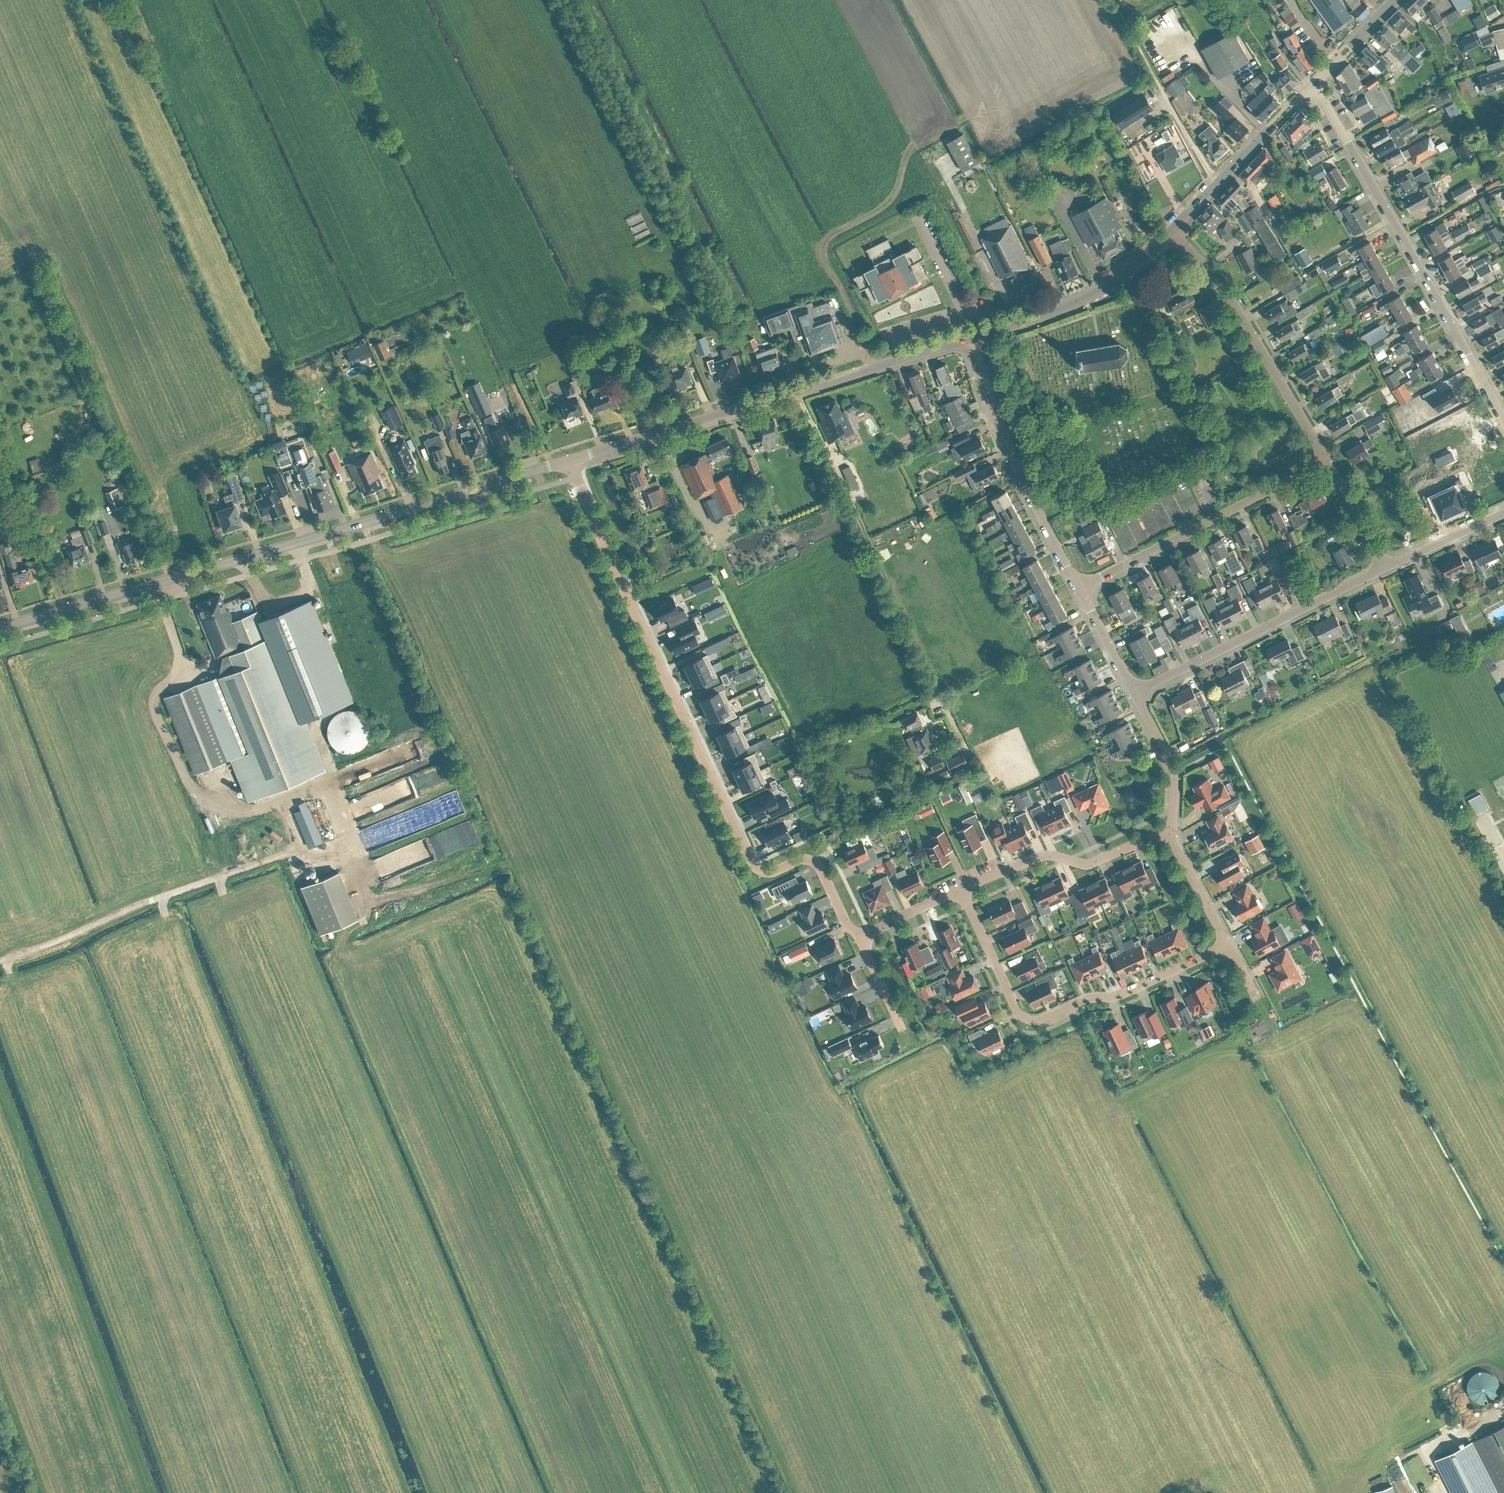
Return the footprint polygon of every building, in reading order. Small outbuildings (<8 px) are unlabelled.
[(1342,0),(1312,0),(1334,30),(1353,17),(1354,18),(1342,0)] [(1352,10),(1362,20),(1373,9),(1364,0),(1345,0),(1352,9),(1352,10)] [(1422,11),(1420,8),(1429,0),(1408,0),(1402,6),(1412,16),(1417,11),(1419,14),(1422,11)] [(1472,4),(1469,0),(1452,0),(1458,12),(1469,6),(1469,5),(1472,4)] [(1490,19),(1500,12),(1495,3),(1485,10),(1490,19)] [(1289,27),(1299,20),(1289,6),(1280,13),(1284,18),(1283,18),(1289,27)] [(1435,25),(1443,19),(1435,6),(1426,11),(1435,25)] [(1416,28),(1411,22),(1398,9),(1387,21),(1399,33),(1406,26),(1412,32),(1416,28)] [(1319,12),(1313,16),(1316,20),(1322,15),(1319,12)] [(1478,16),(1483,25),(1487,23),(1481,14),(1478,16)] [(1241,32),(1250,26),(1245,18),(1236,24),(1241,32)] [(1416,58),(1398,41),(1400,39),(1384,23),(1373,35),(1389,50),(1392,48),(1401,57),(1408,65),(1416,58)] [(1440,27),(1448,41),(1455,37),(1447,24),(1440,27)] [(1480,37),(1484,46),(1496,43),(1498,49),(1503,48),(1503,28),(1493,31),(1490,32),(1480,37)] [(1218,78),(1250,60),(1234,31),(1202,49),(1218,78)] [(1473,32),(1458,39),(1459,42),(1463,51),(1479,44),(1473,32)] [(1306,75),(1316,67),(1304,53),(1295,33),(1285,38),(1292,52),(1295,59),(1296,61),(1306,75)] [(1274,36),(1269,39),(1273,47),(1278,45),(1274,36)] [(1421,42),(1411,52),(1419,60),(1428,51),(1421,42)] [(1364,53),(1361,56),(1371,66),(1373,63),(1382,72),(1387,69),(1391,63),(1382,54),(1380,56),(1368,44),(1361,51),(1364,53)] [(1299,82),(1288,69),(1286,67),(1288,65),(1276,47),(1267,52),(1279,71),(1281,70),(1283,73),(1273,82),(1284,95),(1299,82)] [(1485,65),(1488,72),(1479,75),(1485,94),(1503,87),(1503,59),(1485,65)] [(1258,60),(1250,68),(1257,75),(1265,66),(1258,60)] [(1349,63),(1335,76),(1346,94),(1344,95),(1357,116),(1358,115),(1363,123),(1378,114),(1380,118),(1396,108),(1379,79),(1369,85),(1366,80),(1361,83),(1349,63)] [(1186,76),(1197,67),(1194,65),(1183,73),(1186,76)] [(1382,72),(1381,74),(1384,79),(1391,74),(1387,69),(1382,72)] [(1263,71),(1258,75),(1263,82),(1265,80),(1268,83),(1266,85),(1266,86),(1256,96),(1271,111),(1279,102),(1271,93),(1276,88),(1263,71)] [(1176,97),(1185,89),(1177,78),(1167,86),(1176,97)] [(1471,94),(1466,79),(1458,81),(1463,97),(1471,94)] [(1249,94),(1254,90),(1249,83),(1243,87),(1249,94)] [(1438,94),(1432,97),(1437,107),(1451,99),(1447,89),(1438,94)] [(1122,129),(1154,109),(1145,94),(1113,114),(1122,129)] [(1262,120),(1271,111),(1256,96),(1248,105),(1253,110),(1252,110),(1262,120)] [(1219,100),(1212,108),(1230,125),(1224,131),(1227,134),(1228,132),(1237,141),(1249,129),(1219,100)] [(1462,114),(1456,101),(1446,106),(1452,119),(1462,114)] [(1311,125),(1302,112),(1300,112),(1283,128),(1297,148),(1301,145),(1306,142),(1303,138),(1313,129),(1311,126),(1311,125)] [(1217,138),(1214,134),(1216,132),(1210,125),(1200,134),(1206,141),(1201,146),(1213,160),(1228,148),(1218,137),(1217,138)] [(1401,132),(1375,147),(1381,157),(1407,142),(1403,136),(1415,130),(1413,126),(1401,132)] [(1375,147),(1401,132),(1398,127),(1391,130),(1392,131),(1389,133),(1386,128),(1370,137),(1375,147)] [(1160,129),(1148,136),(1155,149),(1167,142),(1167,141),(1171,138),(1166,130),(1162,132),(1160,129)] [(963,171),(980,162),(964,133),(947,142),(963,171)] [(1435,146),(1430,136),(1402,152),(1401,149),(1384,158),(1383,161),(1386,165),(1389,167),(1390,169),(1399,164),(1400,166),(1408,161),(1405,155),(1410,153),(1417,165),(1448,147),(1445,141),(1435,146)] [(1479,151),(1472,138),(1455,147),(1463,160),(1479,151)] [(1503,147),(1503,138),(1494,143),(1498,150),(1503,147)] [(1312,145),(1309,140),(1306,142),(1301,145),(1304,150),(1303,151),(1312,164),(1328,155),(1319,141),(1312,145)] [(1170,170),(1184,162),(1174,144),(1156,154),(1164,168),(1170,170)] [(1286,162),(1293,158),(1285,145),(1277,149),(1286,162)] [(1254,159),(1266,171),(1267,171),(1268,172),(1277,164),(1265,147),(1254,159)] [(1262,176),(1266,171),(1254,159),(1240,174),(1240,176),(1248,183),(1251,180),(1256,185),(1263,177),(1262,176)] [(1321,163),(1309,170),(1316,181),(1328,174),(1337,190),(1346,185),(1336,166),(1331,169),(1329,165),(1324,168),(1321,163)] [(1287,181),(1293,178),(1285,165),(1280,168),(1287,181)] [(1431,180),(1426,170),(1414,177),(1411,172),(1394,181),(1403,196),(1431,180)] [(1237,202),(1238,203),(1242,209),(1251,204),(1245,195),(1249,191),(1236,178),(1224,190),(1237,202)] [(1442,201),(1430,181),(1420,187),(1422,191),(1405,200),(1410,208),(1412,207),(1413,209),(1428,201),(1432,207),(1442,201)] [(1457,201),(1475,191),(1470,181),(1451,191),(1457,201)] [(1234,207),(1238,203),(1237,202),(1224,190),(1217,198),(1235,214),(1238,211),(1234,207)] [(1275,207),(1284,202),(1278,192),(1270,197),(1275,207)] [(1486,212),(1491,209),(1484,196),(1479,198),(1486,212)] [(1123,227),(1106,197),(1072,216),(1088,245),(1095,241),(1098,247),(1104,258),(1125,247),(1119,236),(1120,235),(1117,230),(1123,227)] [(1226,217),(1226,216),(1212,203),(1196,219),(1210,233),(1217,226),(1222,234),(1234,227),(1227,216),(1226,217)] [(1244,212),(1250,221),(1252,224),(1252,223),(1275,260),(1286,254),(1263,217),(1262,217),(1261,216),(1263,214),(1256,204),(1244,212)] [(1354,211),(1350,204),(1343,209),(1350,220),(1346,222),(1353,234),(1368,226),(1358,208),(1354,211)] [(1463,216),(1460,210),(1449,216),(1452,223),(1458,220),(1457,219),(1463,216)] [(1253,227),(1243,213),(1238,217),(1247,231),(1253,227)] [(1010,225),(1006,217),(984,228),(987,235),(981,238),(1001,278),(1009,274),(1019,294),(1038,285),(1031,269),(1033,268),(1011,224),(1010,225)] [(1285,220),(1275,227),(1283,241),(1294,234),(1285,220)] [(1430,244),(1449,234),(1450,233),(1443,221),(1434,227),(1435,229),(1424,235),(1430,244)] [(1043,266),(1052,261),(1033,224),(1023,228),(1043,266)] [(1458,240),(1472,233),(1467,224),(1453,231),(1455,235),(1458,240)] [(1503,236),(1497,225),(1486,231),(1492,242),(1503,236)] [(1449,234),(1430,244),(1435,254),(1447,247),(1443,241),(1446,240),(1451,238),(1449,234)] [(896,257),(887,240),(889,239),(889,238),(866,249),(867,250),(868,249),(876,266),(856,276),(862,288),(861,289),(866,287),(873,302),(890,294),(891,296),(911,286),(910,284),(927,276),(919,260),(924,258),(923,258),(922,258),(917,246),(896,257)] [(1365,259),(1376,252),(1370,241),(1352,251),(1355,256),(1361,253),(1365,259)] [(1065,256),(1064,252),(1067,251),(1064,244),(1052,249),(1056,256),(1057,255),(1059,259),(1055,261),(1063,280),(1078,273),(1069,254),(1065,256)] [(1251,247),(1236,254),(1246,273),(1259,266),(1254,256),(1256,255),(1251,247)] [(1302,267),(1312,261),(1305,247),(1294,253),(1302,267)] [(1363,275),(1383,264),(1376,252),(1365,259),(1370,268),(1368,269),(1367,267),(1360,270),(1363,275)] [(1444,270),(1463,260),(1461,256),(1456,259),(1457,259),(1454,260),(1451,254),(1439,261),(1444,270)] [(1337,255),(1322,264),(1326,272),(1342,263),(1337,255)] [(1474,270),(1491,261),(1488,255),(1471,264),(1474,270)] [(1463,260),(1444,270),(1449,280),(1461,273),(1468,270),(1463,260)] [(1500,267),(1497,262),(1492,265),(1495,270),(1500,267)] [(1480,277),(1492,270),(1489,263),(1476,270),(1480,277)] [(1377,281),(1389,275),(1383,264),(1363,275),(1365,279),(1371,276),(1370,274),(1372,273),(1377,281)] [(1312,276),(1320,272),(1316,266),(1309,271),(1312,276)] [(1284,292),(1303,281),(1298,274),(1279,285),(1284,292)] [(1389,275),(1377,281),(1371,285),(1378,296),(1395,286),(1389,275)] [(1345,282),(1342,277),(1332,282),(1335,288),(1345,282)] [(1481,284),(1478,278),(1469,283),(1467,280),(1453,287),(1459,297),(1472,289),(1472,288),(1481,284)] [(1288,299),(1305,289),(1302,284),(1285,294),(1288,299)] [(1174,313),(1196,301),(1187,285),(1165,297),(1167,300),(1164,302),(1163,305),(1166,310),(1169,312),(1172,310),(1174,313)] [(1468,314),(1483,306),(1481,302),(1487,298),(1484,292),(1463,304),(1468,314)] [(1494,305),(1503,300),(1500,294),(1491,299),(1494,305)] [(1395,313),(1407,306),(1400,295),(1383,305),(1385,309),(1391,306),(1395,313)] [(1351,296),(1344,300),(1352,314),(1359,310),(1351,296)] [(1280,303),(1265,312),(1271,321),(1277,318),(1279,321),(1297,311),(1292,302),(1289,304),(1286,300),(1280,303)] [(813,307),(811,301),(799,305),(798,304),(763,317),(769,334),(789,327),(798,352),(807,349),(809,354),(841,342),(839,337),(844,335),(839,322),(835,324),(831,315),(827,302),(813,307)] [(1209,326),(1220,320),(1211,303),(1199,309),(1209,326)] [(1299,319),(1317,309),(1313,303),(1296,313),(1299,319)] [(1378,309),(1375,304),(1364,310),(1367,316),(1378,309)] [(1407,306),(1395,313),(1398,319),(1393,323),(1395,327),(1413,317),(1407,306)] [(1500,307),(1489,313),(1491,315),(1486,317),(1484,315),(1472,321),(1478,331),(1495,321),(1496,320),(1499,325),(1503,322),(1503,313),(1500,307)] [(1301,326),(1297,319),(1291,322),(1276,330),(1282,340),(1289,336),(1292,341),(1304,334),(1300,327),(1301,326)] [(1503,339),(1503,322),(1499,325),(1501,329),(1494,332),(1482,339),(1488,349),(1503,339)] [(1396,350),(1423,335),(1417,324),(1404,332),(1407,338),(1401,341),(1400,341),(1393,344),(1396,350)] [(1382,325),(1361,337),(1368,347),(1389,335),(1382,325)] [(1311,339),(1323,332),(1322,330),(1320,326),(1308,334),(1311,339)] [(1354,334),(1351,327),(1345,329),(1347,336),(1354,334)] [(1423,335),(1396,350),(1399,355),(1412,347),(1415,353),(1428,345),(1423,335)] [(750,351),(758,348),(754,337),(746,340),(750,351)] [(1377,352),(1388,346),(1384,338),(1373,345),(1377,352)] [(380,359),(389,355),(383,340),(373,345),(380,359)] [(1314,348),(1309,340),(1304,343),(1303,343),(1288,352),(1294,361),(1309,352),(1308,351),(1314,348)] [(698,355),(710,351),(707,343),(695,347),(698,355)] [(1080,371),(1122,364),(1128,356),(1127,348),(1119,343),(1076,350),(1080,371)] [(1324,360),(1340,350),(1337,344),(1321,354),(1324,360)] [(362,350),(361,346),(347,353),(352,364),(370,356),(367,348),(362,350)] [(780,364),(774,347),(763,351),(762,349),(760,349),(760,351),(755,353),(761,371),(780,364)] [(1492,356),(1497,366),(1503,362),(1503,350),(1492,356)] [(674,392),(680,390),(679,388),(685,386),(685,385),(692,382),(685,363),(691,360),(688,351),(681,353),(684,360),(663,367),(672,391),(673,391),(674,392)] [(1425,370),(1438,363),(1432,352),(1419,359),(1422,365),(1409,372),(1411,377),(1418,373),(1425,370)] [(712,358),(706,361),(711,373),(718,370),(719,372),(718,373),(721,381),(739,374),(732,355),(714,362),(712,358)] [(1325,365),(1322,360),(1314,364),(1301,372),(1306,381),(1319,374),(1323,380),(1331,375),(1325,365)] [(1393,369),(1390,363),(1381,368),(1384,374),(1393,369)] [(1438,363),(1425,370),(1431,380),(1444,373),(1438,363)] [(954,385),(946,364),(935,368),(939,376),(937,377),(941,389),(946,387),(951,400),(945,403),(953,419),(950,421),(953,427),(956,425),(960,432),(977,424),(973,417),(957,384),(954,385)] [(1392,389),(1400,383),(1397,377),(1403,372),(1400,367),(1393,372),(1384,377),(1392,389)] [(604,384),(612,381),(607,370),(599,373),(604,384)] [(1340,385),(1354,377),(1350,371),(1337,379),(1340,385)] [(921,372),(908,377),(912,385),(910,386),(913,393),(916,391),(924,412),(932,409),(924,388),(927,387),(921,372)] [(1418,373),(1411,377),(1414,382),(1421,378),(1418,373)] [(568,422),(575,419),(574,416),(583,413),(574,392),(580,390),(576,379),(570,382),(570,383),(563,386),(568,399),(560,402),(568,422)] [(1403,382),(1392,389),(1400,402),(1412,395),(1403,382)] [(606,392),(603,384),(591,389),(594,397),(591,398),(596,410),(611,404),(606,392)] [(1321,407),(1337,398),(1336,397),(1342,393),(1337,385),(1316,398),(1321,407)] [(1388,386),(1381,391),(1385,396),(1392,392),(1388,386)] [(1435,388),(1424,395),(1428,402),(1432,400),(1438,411),(1458,399),(1451,387),(1438,394),(1435,388)] [(473,403),(484,399),(481,391),(470,396),(473,403)] [(1204,405),(1201,398),(1193,403),(1196,409),(1204,405)] [(841,413),(839,408),(835,399),(816,408),(822,420),(818,422),(828,443),(836,439),(836,441),(842,439),(854,433),(845,411),(841,413)] [(1354,411),(1364,406),(1360,400),(1351,406),(1354,411)] [(1413,401),(1407,404),(1410,410),(1416,406),(1413,401)] [(854,408),(851,402),(845,405),(847,411),(854,408)] [(402,423),(394,404),(380,410),(384,421),(386,420),(390,428),(402,423)] [(431,415),(438,430),(444,428),(438,413),(431,415)] [(1356,420),(1352,413),(1346,416),(1331,424),(1337,434),(1351,425),(1351,424),(1356,420)] [(1369,435),(1383,427),(1379,422),(1384,419),(1381,414),(1363,424),(1369,435)] [(1467,414),(1447,425),(1454,438),(1474,427),(1467,414)] [(498,428),(492,415),(484,418),(490,432),(489,432),(495,447),(509,442),(502,426),(498,428)] [(479,434),(476,427),(471,416),(462,420),(465,428),(468,427),(469,429),(460,433),(462,442),(464,441),(471,457),(472,456),(473,457),(478,455),(478,454),(486,450),(479,434)] [(1443,419),(1438,422),(1441,428),(1447,426),(1443,419)] [(777,445),(774,437),(779,435),(774,420),(756,425),(761,441),(766,439),(769,447),(777,445)] [(449,439),(456,436),(451,425),(450,425),(448,421),(443,423),(445,427),(444,427),(449,439)] [(967,432),(952,439),(956,446),(955,446),(954,447),(957,454),(963,452),(966,459),(967,459),(986,450),(980,437),(972,441),(970,442),(968,440),(970,439),(967,432)] [(450,469),(441,446),(444,445),(439,434),(424,441),(431,459),(433,458),(439,473),(450,469)] [(357,450),(368,445),(364,436),(352,441),(357,450)] [(312,442),(305,444),(303,437),(273,448),(280,466),(291,462),(300,487),(305,485),(314,509),(333,502),(325,478),(323,479),(315,454),(316,453),(312,442)] [(695,499),(710,492),(712,497),(703,501),(711,520),(742,506),(727,474),(717,479),(707,458),(711,457),(730,448),(725,437),(706,446),(708,452),(703,454),(680,464),(695,499)] [(1374,444),(1371,437),(1363,442),(1361,439),(1356,442),(1357,444),(1347,450),(1354,462),(1369,453),(1366,448),(1374,444)] [(416,471),(412,463),(414,463),(403,438),(388,445),(398,470),(400,469),(403,477),(416,471)] [(948,439),(936,444),(940,452),(949,447),(948,445),(950,444),(948,439)] [(332,472),(342,467),(334,449),(324,453),(332,472)] [(1442,455),(1445,463),(1455,458),(1451,451),(1442,455)] [(382,486),(377,474),(379,472),(370,452),(347,463),(356,483),(359,482),(364,494),(382,486)] [(757,471),(752,456),(745,458),(751,473),(757,471)] [(869,457),(845,467),(849,476),(873,466),(869,457)] [(35,477),(45,473),(41,461),(30,464),(35,477)] [(958,479),(977,470),(974,463),(955,472),(958,479)] [(982,485),(999,477),(993,464),(976,473),(970,476),(977,491),(983,488),(982,485)] [(647,484),(640,467),(626,473),(633,490),(643,486),(651,508),(665,502),(657,480),(647,484)] [(278,514),(286,511),(279,495),(288,491),(279,471),(269,476),(274,488),(261,493),(262,497),(254,500),(261,515),(269,512),(271,517),(273,516),(274,517),(278,515),(278,514)] [(758,484),(765,481),(761,471),(754,475),(758,484)] [(955,472),(949,475),(952,482),(958,479),(955,472)] [(241,524),(234,502),(244,499),(235,473),(228,476),(234,492),(224,496),(227,505),(227,504),(228,507),(217,510),(224,529),(226,529),(226,530),(232,528),(232,527),(241,524)] [(852,490),(859,487),(854,477),(847,481),(852,490)] [(1449,483),(1451,489),(1444,492),(1453,512),(1464,507),(1460,500),(1461,499),(1459,494),(1465,491),(1460,478),(1449,483)] [(112,509),(126,504),(119,486),(105,491),(112,509)] [(1314,506),(1327,498),(1320,486),(1307,494),(1309,497),(1299,503),(1304,511),(1313,505),(1314,506)] [(998,510),(1012,503),(1006,491),(992,499),(997,508),(990,511),(992,516),(999,512),(998,510)] [(1444,492),(1434,496),(1432,491),(1423,495),(1429,507),(1435,505),(1438,510),(1439,510),(1442,517),(1453,512),(1444,492)] [(1004,521),(1018,514),(1012,503),(998,510),(999,512),(1003,519),(996,523),(998,527),(1005,523),(1004,521)] [(1087,521),(1092,518),(1087,509),(1082,512),(1087,521)] [(1288,530),(1285,524),(1286,524),(1278,509),(1268,514),(1276,529),(1277,528),(1280,534),(1288,530)] [(1297,514),(1296,511),(1289,515),(1296,529),(1308,522),(1307,520),(1305,519),(1301,512),(1297,514)] [(1010,532),(1024,525),(1018,514),(1004,521),(1005,523),(1009,530),(1002,534),(1004,538),(1011,534),(1010,532)] [(98,524),(97,525),(100,534),(101,533),(101,534),(109,532),(105,519),(97,522),(98,524)] [(1086,533),(1079,537),(1083,544),(1091,560),(1110,550),(1102,534),(1099,535),(1097,531),(1102,528),(1098,521),(1084,529),(1086,533)] [(998,527),(996,523),(985,529),(987,533),(998,527)] [(1016,543),(1030,536),(1024,525),(1010,532),(1011,534),(1015,541),(1008,545),(1010,549),(1017,545),(1016,543)] [(1254,539),(1246,525),(1234,531),(1242,546),(1249,542),(1255,554),(1265,549),(1258,536),(1254,539)] [(85,544),(92,541),(87,527),(81,530),(82,535),(71,539),(74,547),(66,550),(73,567),(89,561),(83,544),(85,543),(85,544)] [(1294,544),(1301,541),(1294,529),(1288,532),(1294,544)] [(1327,537),(1342,567),(1354,561),(1339,531),(1327,537)] [(128,537),(121,540),(116,542),(121,554),(123,553),(127,564),(143,557),(139,547),(142,546),(137,533),(128,536),(128,537)] [(698,537),(702,546),(710,543),(706,534),(698,537)] [(1036,547),(1030,536),(1016,543),(1017,545),(1020,552),(1016,554),(1020,561),(1036,552),(1034,548),(1036,547)] [(1229,552),(1222,537),(1209,544),(1217,558),(1225,554),(1227,559),(1225,560),(1232,573),(1243,567),(1234,549),(1229,552)] [(1494,541),(1487,544),(1486,543),(1479,546),(1479,547),(1473,550),(1479,563),(1498,555),(1500,559),(1503,557),(1503,547),(1503,544),(1497,547),(1494,541)] [(1276,545),(1270,547),(1274,556),(1280,553),(1276,545)] [(794,546),(785,551),(788,556),(797,552),(794,546)] [(1274,558),(1269,548),(1263,551),(1268,561),(1274,558)] [(1211,572),(1200,549),(1188,555),(1195,570),(1201,567),(1205,575),(1211,572)] [(1463,561),(1460,555),(1442,563),(1445,571),(1444,574),(1452,577),(1454,572),(1461,569),(1464,575),(1475,570),(1470,559),(1463,561)] [(18,569),(15,558),(7,560),(10,571),(15,588),(24,586),(23,582),(33,579),(29,566),(18,569)] [(1030,578),(1044,570),(1038,559),(1025,566),(1024,566),(1024,568),(1028,575),(1021,579),(1023,583),(1030,579),(1030,578)] [(1007,560),(999,564),(1003,570),(1010,566),(1007,560)] [(1025,566),(1023,562),(1008,570),(1010,575),(1024,568),(1024,566),(1025,566)] [(1179,577),(1172,563),(1160,569),(1168,585),(1175,581),(1179,590),(1189,585),(1184,574),(1179,577)] [(1036,589),(1050,582),(1044,570),(1030,578),(1030,579),(1034,586),(1027,590),(1029,594),(1036,590),(1036,589)] [(1281,570),(1269,576),(1272,580),(1265,583),(1275,603),(1287,597),(1286,595),(1292,592),(1281,570)] [(1218,586),(1224,583),(1219,572),(1213,575),(1218,586)] [(1150,574),(1138,580),(1146,595),(1151,593),(1155,601),(1162,597),(1157,589),(1158,589),(1150,574)] [(1429,599),(1418,574),(1404,580),(1405,580),(1410,593),(1409,593),(1410,594),(1402,597),(1403,597),(1410,612),(1421,607),(1424,615),(1443,607),(1437,594),(1437,595),(1429,599)] [(1275,603),(1265,583),(1259,587),(1253,575),(1243,580),(1250,595),(1255,592),(1263,609),(1275,603)] [(696,594),(714,586),(710,577),(692,585),(696,594)] [(1486,591),(1481,579),(1470,584),(1475,596),(1486,591)] [(1042,600),(1056,593),(1050,582),(1036,589),(1036,590),(1040,597),(1033,601),(1035,605),(1042,601),(1042,600)] [(1222,599),(1225,604),(1235,623),(1246,617),(1238,601),(1243,598),(1236,584),(1226,589),(1230,595),(1222,599)] [(1125,623),(1138,616),(1131,604),(1132,604),(1123,588),(1110,595),(1125,623)] [(245,601),(252,598),(249,592),(241,595),(245,601)] [(1047,611),(1061,604),(1056,593),(1042,600),(1042,601),(1046,608),(1039,612),(1041,616),(1048,613),(1047,611)] [(1193,593),(1184,598),(1186,602),(1195,597),(1193,593)] [(1380,600),(1377,593),(1357,603),(1359,607),(1355,609),(1360,618),(1377,610),(1379,614),(1391,608),(1386,597),(1380,600)] [(1173,594),(1168,597),(1174,608),(1179,605),(1178,604),(1178,603),(1173,594)] [(220,675),(164,697),(195,773),(231,759),(247,799),(325,768),(306,719),(319,714),(351,701),(323,632),(319,622),(318,622),(315,613),(316,612),(311,599),(307,601),(308,602),(288,610),(287,609),(279,613),(261,620),(257,611),(233,621),(228,609),(226,610),(220,595),(197,604),(201,615),(198,616),(215,657),(223,654),(224,656),(220,675)] [(1235,623),(1225,604),(1218,607),(1213,596),(1203,601),(1210,615),(1215,612),(1223,629),(1235,623)] [(672,597),(653,606),(660,620),(666,618),(670,626),(688,618),(683,609),(679,611),(672,597)] [(1168,597),(1163,600),(1169,611),(1174,608),(1168,597)] [(1458,607),(1463,605),(1461,599),(1455,602),(1458,607)] [(707,620),(727,611),(723,604),(704,613),(707,620)] [(1047,611),(1048,613),(1052,620),(1045,624),(1047,628),(1055,623),(1054,622),(1068,615),(1061,604),(1047,611)] [(1186,623),(1196,642),(1208,636),(1200,620),(1204,618),(1197,604),(1187,609),(1193,620),(1186,623)] [(1399,616),(1396,610),(1386,614),(1389,621),(1399,616)] [(1459,613),(1450,618),(1456,628),(1464,624),(1459,613)] [(1341,625),(1335,614),(1314,625),(1322,641),(1343,631),(1346,636),(1351,633),(1346,623),(1341,625)] [(1196,642),(1186,623),(1179,626),(1174,615),(1164,620),(1171,635),(1176,632),(1184,648),(1196,642)] [(699,632),(694,620),(676,627),(679,633),(668,638),(674,653),(697,643),(693,634),(699,632)] [(1063,645),(1079,637),(1073,626),(1060,633),(1057,628),(1048,633),(1050,638),(1047,640),(1049,644),(1059,639),(1063,645)] [(1136,652),(1160,640),(1158,636),(1150,640),(1147,634),(1149,633),(1145,626),(1133,633),(1136,639),(1131,642),(1136,652)] [(718,649),(730,643),(727,636),(714,642),(718,649)] [(1166,651),(1173,647),(1167,636),(1160,640),(1166,651)] [(1465,645),(1472,641),(1470,636),(1462,640),(1465,645)] [(1079,637),(1063,645),(1066,651),(1056,657),(1059,661),(1085,648),(1079,637)] [(1292,648),(1287,638),(1266,648),(1273,662),(1293,652),(1286,656),(1290,664),(1304,657),(1298,645),(1292,648)] [(1160,640),(1136,652),(1142,663),(1157,655),(1154,649),(1162,645),(1160,640)] [(706,654),(683,665),(688,675),(711,665),(706,654)] [(1165,662),(1154,667),(1157,673),(1172,666),(1167,656),(1163,658),(1165,662)] [(1080,678),(1096,669),(1090,658),(1064,672),(1067,677),(1077,671),(1080,678)] [(1228,694),(1249,683),(1245,676),(1251,673),(1244,660),(1228,667),(1231,672),(1220,678),(1228,694)] [(711,665),(688,675),(693,686),(702,682),(705,687),(719,681),(716,675),(711,665)] [(748,669),(751,675),(756,673),(753,666),(748,669)] [(1096,669),(1080,678),(1084,684),(1073,689),(1076,694),(1102,680),(1096,669)] [(1267,671),(1260,674),(1263,681),(1270,677),(1267,671)] [(737,682),(745,679),(742,672),(734,676),(737,682)] [(713,693),(699,700),(704,710),(727,700),(723,689),(724,688),(721,682),(710,687),(713,693)] [(1200,690),(1195,692),(1192,686),(1184,690),(1185,692),(1172,698),(1173,702),(1170,704),(1175,719),(1182,716),(1179,710),(1198,701),(1201,707),(1207,704),(1200,690)] [(1259,690),(1262,697),(1267,695),(1262,686),(1258,688),(1259,690)] [(1102,708),(1117,700),(1111,689),(1086,703),(1088,707),(1098,702),(1102,708)] [(765,702),(771,699),(767,692),(761,695),(765,702)] [(727,700),(704,710),(709,721),(714,718),(722,714),(725,720),(736,715),(733,709),(732,710),(727,700)] [(1117,700),(1102,708),(1105,714),(1095,720),(1098,725),(1123,711),(1117,700)] [(765,704),(769,712),(775,709),(771,701),(765,704)] [(1213,724),(1220,722),(1214,705),(1207,707),(1213,724)] [(348,753),(354,752),(359,749),(363,746),(367,742),(369,737),(370,731),(369,725),(367,720),(364,716),(359,712),(354,710),(349,709),(343,710),(338,712),(333,715),(330,719),(327,724),(326,729),(326,735),(327,740),(330,745),(333,748),(338,751),(343,753),(348,753)] [(919,712),(903,720),(908,730),(912,728),(915,734),(914,735),(923,752),(937,746),(929,728),(926,729),(923,723),(924,722),(919,712)] [(730,728),(716,735),(720,745),(743,735),(738,724),(740,723),(737,717),(727,722),(730,728)] [(1119,741),(1135,732),(1129,721),(1104,735),(1106,740),(1116,735),(1119,741)] [(1135,732),(1119,741),(1123,747),(1113,752),(1115,757),(1141,743),(1135,732)] [(743,735),(720,745),(725,756),(745,747),(748,752),(755,749),(755,750),(762,747),(758,740),(748,745),(743,735)] [(745,763),(732,769),(737,780),(760,770),(755,759),(756,759),(753,753),(743,758),(745,763)] [(953,771),(969,764),(964,753),(947,760),(953,771)] [(933,768),(944,762),(940,754),(929,759),(933,768)] [(1221,754),(1212,759),(1217,770),(1226,765),(1221,754)] [(361,764),(365,774),(376,769),(372,759),(361,764)] [(803,761),(795,765),(798,773),(807,769),(803,761)] [(950,775),(947,769),(928,778),(930,783),(950,775)] [(760,770),(737,780),(742,791),(765,780),(760,770)] [(991,780),(987,772),(971,780),(974,788),(991,780)] [(803,786),(808,784),(803,773),(786,780),(789,786),(801,781),(803,786)] [(1060,777),(1064,785),(1067,792),(1074,788),(1067,773),(1060,777)] [(1062,785),(1058,775),(1049,779),(1054,789),(1062,785)] [(1214,790),(1208,778),(1193,786),(1197,793),(1191,796),(1197,807),(1202,803),(1206,811),(1221,802),(1231,797),(1224,785),(1214,790)] [(972,801),(964,784),(959,787),(967,803),(972,801)] [(1108,806),(1098,784),(1075,795),(1081,808),(1090,804),(1094,813),(1108,806)] [(1020,792),(1023,800),(1025,803),(1032,800),(1027,789),(1020,792)] [(771,791),(747,803),(753,817),(768,810),(770,815),(789,807),(784,797),(775,801),(771,791)] [(390,806),(396,803),(391,792),(385,795),(390,806)] [(1016,803),(1023,800),(1020,792),(1012,796),(1016,803)] [(1480,792),(1468,798),(1477,813),(1488,806),(1480,792)] [(1051,808),(1059,827),(1065,824),(1065,826),(1071,823),(1066,812),(1071,810),(1065,796),(1054,801),(1056,806),(1051,808)] [(308,847),(322,841),(305,800),(298,803),(301,809),(294,811),(308,847)] [(1239,801),(1222,810),(1225,816),(1233,811),(1239,820),(1248,816),(1239,801)] [(922,817),(935,810),(931,803),(918,809),(922,817)] [(1059,827),(1051,808),(1045,811),(1042,804),(1031,809),(1041,833),(1047,830),(1049,833),(1055,831),(1054,829),(1059,827)] [(1012,826),(1021,845),(1026,842),(1027,844),(1032,841),(1027,830),(1033,827),(1026,811),(1015,816),(1019,823),(1012,826)] [(968,851),(982,845),(976,833),(984,829),(976,813),(963,819),(966,827),(959,830),(968,851)] [(1224,823),(1219,814),(1207,820),(1212,830),(1205,834),(1213,849),(1213,848),(1220,844),(1222,845),(1225,843),(1226,841),(1233,837),(1225,822),(1224,823)] [(783,821),(760,832),(767,846),(790,836),(783,821)] [(1021,845),(1012,826),(1005,829),(1002,822),(991,827),(999,843),(1005,840),(1010,851),(1016,849),(1015,847),(1021,845)] [(796,841),(804,837),(800,830),(793,833),(796,841)] [(937,865),(950,859),(947,851),(952,848),(944,831),(933,836),(936,843),(928,847),(937,865)] [(831,840),(836,837),(834,832),(828,835),(831,840)] [(1265,847),(1258,834),(1244,841),(1251,854),(1265,847)] [(866,849),(863,842),(845,850),(852,865),(853,865),(852,863),(858,860),(859,862),(858,863),(861,871),(884,860),(882,855),(878,857),(873,845),(866,849)] [(1224,886),(1244,875),(1239,865),(1244,863),(1238,852),(1220,861),(1223,867),(1216,871),(1224,886)] [(383,856),(390,874),(404,869),(401,861),(398,863),(394,853),(383,856)] [(922,861),(918,853),(910,857),(914,865),(922,861)] [(889,874),(896,870),(891,858),(883,861),(889,874)] [(1129,866),(1138,885),(1145,881),(1148,887),(1159,882),(1153,868),(1146,871),(1141,860),(1129,866)] [(885,868),(882,862),(876,865),(879,871),(885,868)] [(1130,888),(1138,885),(1129,866),(1117,872),(1122,882),(1116,885),(1122,899),(1133,894),(1130,888)] [(907,874),(905,868),(896,872),(899,878),(898,878),(906,895),(924,886),(917,870),(907,874)] [(339,870),(302,885),(320,932),(358,917),(339,870)] [(799,883),(796,875),(771,887),(776,898),(787,893),(792,904),(813,893),(807,879),(799,883)] [(873,910),(891,902),(886,891),(893,887),(887,875),(873,881),(876,886),(864,892),(873,910)] [(1086,916),(1076,894),(1075,892),(1069,895),(1060,876),(1048,882),(1057,901),(1063,898),(1066,904),(1073,901),(1079,916),(1077,917),(1079,922),(1087,918),(1086,916)] [(1122,899),(1116,885),(1110,888),(1105,877),(1093,883),(1102,902),(1109,898),(1112,904),(1122,899)] [(1049,904),(1057,901),(1048,882),(1036,887),(1041,898),(1035,901),(1041,914),(1052,910),(1049,904)] [(1094,905),(1102,902),(1093,883),(1080,889),(1082,891),(1076,894),(1086,916),(1097,911),(1094,905)] [(1252,895),(1247,885),(1234,892),(1239,902),(1234,905),(1242,919),(1262,908),(1254,894),(1252,895)] [(1012,905),(1010,899),(990,909),(996,923),(1016,913),(1018,918),(1028,913),(1022,900),(1012,905)] [(1297,902),(1289,906),(1292,912),(1300,908),(1297,902)] [(803,920),(810,934),(829,925),(822,911),(816,914),(812,904),(800,910),(805,920),(803,920)] [(778,928),(789,923),(786,916),(775,921),(778,928)] [(1010,952),(1031,942),(1028,934),(1037,929),(1032,917),(1018,923),(1021,929),(1003,937),(1010,952)] [(1270,930),(1264,918),(1252,924),(1259,936),(1253,940),(1260,954),(1272,948),(1272,949),(1279,945),(1279,944),(1288,939),(1280,925),(1270,930)] [(1164,933),(1173,953),(1188,946),(1176,921),(1171,924),(1174,929),(1164,933)] [(1124,924),(1118,927),(1122,933),(1127,930),(1124,924)] [(956,936),(951,926),(939,931),(947,949),(940,952),(946,966),(958,961),(952,947),(961,943),(957,935),(956,936)] [(1173,953),(1164,933),(1155,938),(1152,932),(1148,935),(1159,959),(1173,953)] [(1308,949),(1316,944),(1312,935),(1303,940),(1308,949)] [(823,964),(843,955),(835,937),(814,947),(823,964)] [(1127,951),(1136,970),(1150,963),(1139,939),(1134,941),(1136,946),(1127,951)] [(920,950),(916,942),(903,948),(912,968),(925,961),(926,963),(935,959),(929,946),(920,950)] [(807,944),(791,952),(795,962),(812,954),(807,944)] [(1084,957),(1093,976),(1108,970),(1096,945),(1091,947),(1094,953),(1084,957)] [(1027,959),(1016,964),(1023,980),(1043,971),(1038,961),(1043,959),(1037,948),(1025,954),(1027,959)] [(1136,970),(1127,951),(1117,955),(1115,950),(1110,952),(1122,977),(1136,970)] [(1293,982),(1298,980),(1298,978),(1300,977),(1286,950),(1273,957),(1279,969),(1271,974),(1279,988),(1291,981),(1293,982)] [(1093,976),(1084,957),(1075,961),(1072,956),(1068,958),(1079,983),(1093,976)] [(930,978),(945,971),(942,963),(927,970),(930,978)] [(844,977),(839,966),(827,971),(832,982),(829,983),(836,997),(857,987),(851,973),(844,977)] [(966,978),(962,970),(948,976),(952,984),(950,985),(951,988),(950,988),(954,996),(955,995),(956,998),(957,998),(978,988),(979,988),(973,974),(972,975),(966,978)] [(1035,1006),(1056,996),(1051,986),(1057,983),(1052,972),(1035,980),(1038,986),(1028,991),(1035,1006)] [(812,977),(796,985),(799,993),(811,987),(810,985),(815,982),(812,977)] [(1192,994),(1186,997),(1194,1013),(1200,1011),(1201,1013),(1209,1009),(1208,1007),(1215,1004),(1211,994),(1212,993),(1207,982),(1197,987),(1198,989),(1192,992),(1192,994)] [(932,983),(921,988),(926,997),(937,992),(932,983)] [(848,1013),(847,1014),(853,1027),(872,1018),(866,1005),(860,1007),(855,997),(843,1002),(848,1013)] [(978,1003),(975,997),(956,1006),(961,1017),(965,1015),(970,1024),(991,1015),(985,1000),(978,1003)] [(1187,1006),(1180,1009),(1174,997),(1161,1004),(1167,1015),(1165,1016),(1170,1026),(1183,1020),(1185,1023),(1193,1019),(1187,1006)] [(836,1012),(841,1010),(838,1003),(832,1005),(836,1012)] [(1147,1010),(1134,1016),(1145,1040),(1164,1031),(1159,1021),(1155,1012),(1149,1015),(1147,1010)] [(1236,1027),(1232,1017),(1222,1021),(1227,1031),(1236,1027)] [(1197,1028),(1194,1021),(1188,1025),(1191,1031),(1197,1028)] [(1104,1030),(1114,1051),(1126,1046),(1128,1050),(1138,1045),(1132,1031),(1124,1034),(1119,1023),(1104,1030)] [(1215,1034),(1210,1024),(1201,1028),(1205,1038),(1215,1034)] [(991,1032),(982,1028),(969,1034),(974,1045),(980,1042),(982,1046),(980,1051),(990,1054),(991,1050),(1005,1043),(998,1029),(991,1032)] [(884,1045),(879,1034),(873,1037),(872,1036),(854,1044),(861,1060),(879,1051),(878,1048),(884,1045)] [(842,1051),(852,1046),(848,1036),(837,1041),(842,1051)] [(1172,1044),(1169,1037),(1163,1039),(1167,1047),(1172,1044)] [(1500,1370),(1471,1371),(1472,1399),(1501,1398),(1500,1370)] [(1473,1440),(1500,1492),(1503,1492),(1503,1425),(1473,1440)] [(1436,1459),(1453,1492),(1499,1492),(1472,1441),(1436,1459)] [(1394,1485),(1375,1490),(1376,1492),(1396,1492),(1394,1485)]
